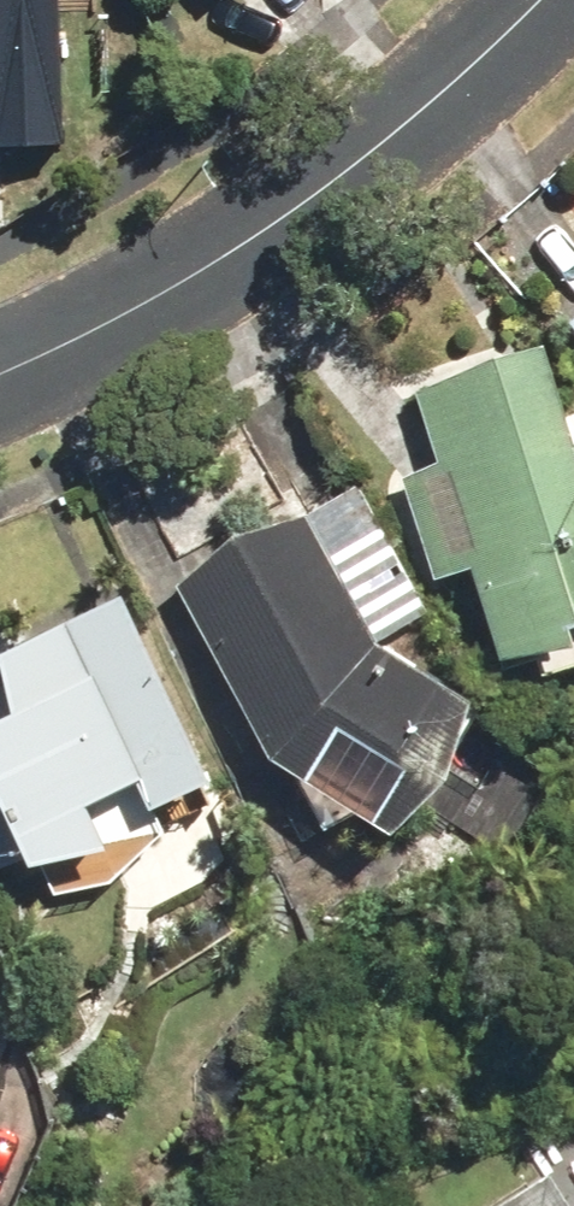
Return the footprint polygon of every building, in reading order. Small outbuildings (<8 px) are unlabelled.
[(71,137),(64,0),(0,0),(0,141),(71,137)] [(402,473),(439,576),(475,563),(506,651),(573,626),(573,434),(540,342),(421,385),(446,457),(402,473)] [(431,607),(358,481),(293,517),(238,407),(129,461),(275,752),(395,820),(397,818),(402,815),(406,812),(411,809),(415,805),(419,802),(423,798),(428,794),(431,790),(435,785),(438,781),(442,776),(445,772),(448,767),(451,762),(454,758),(456,752),(459,747),(461,742),(463,737),(465,732),(466,726),(468,721),(469,715),(470,710),(471,704),(472,699),(472,693),(378,641),(377,638),(431,607)] [(125,590),(0,652),(0,655),(13,680),(0,687),(0,775),(45,865),(111,832),(94,797),(141,774),(154,800),(215,770),(125,590)] [(560,1184),(527,1205),(573,1205),(560,1184)] [(492,1205),(511,1205),(505,1197),(492,1205)]
